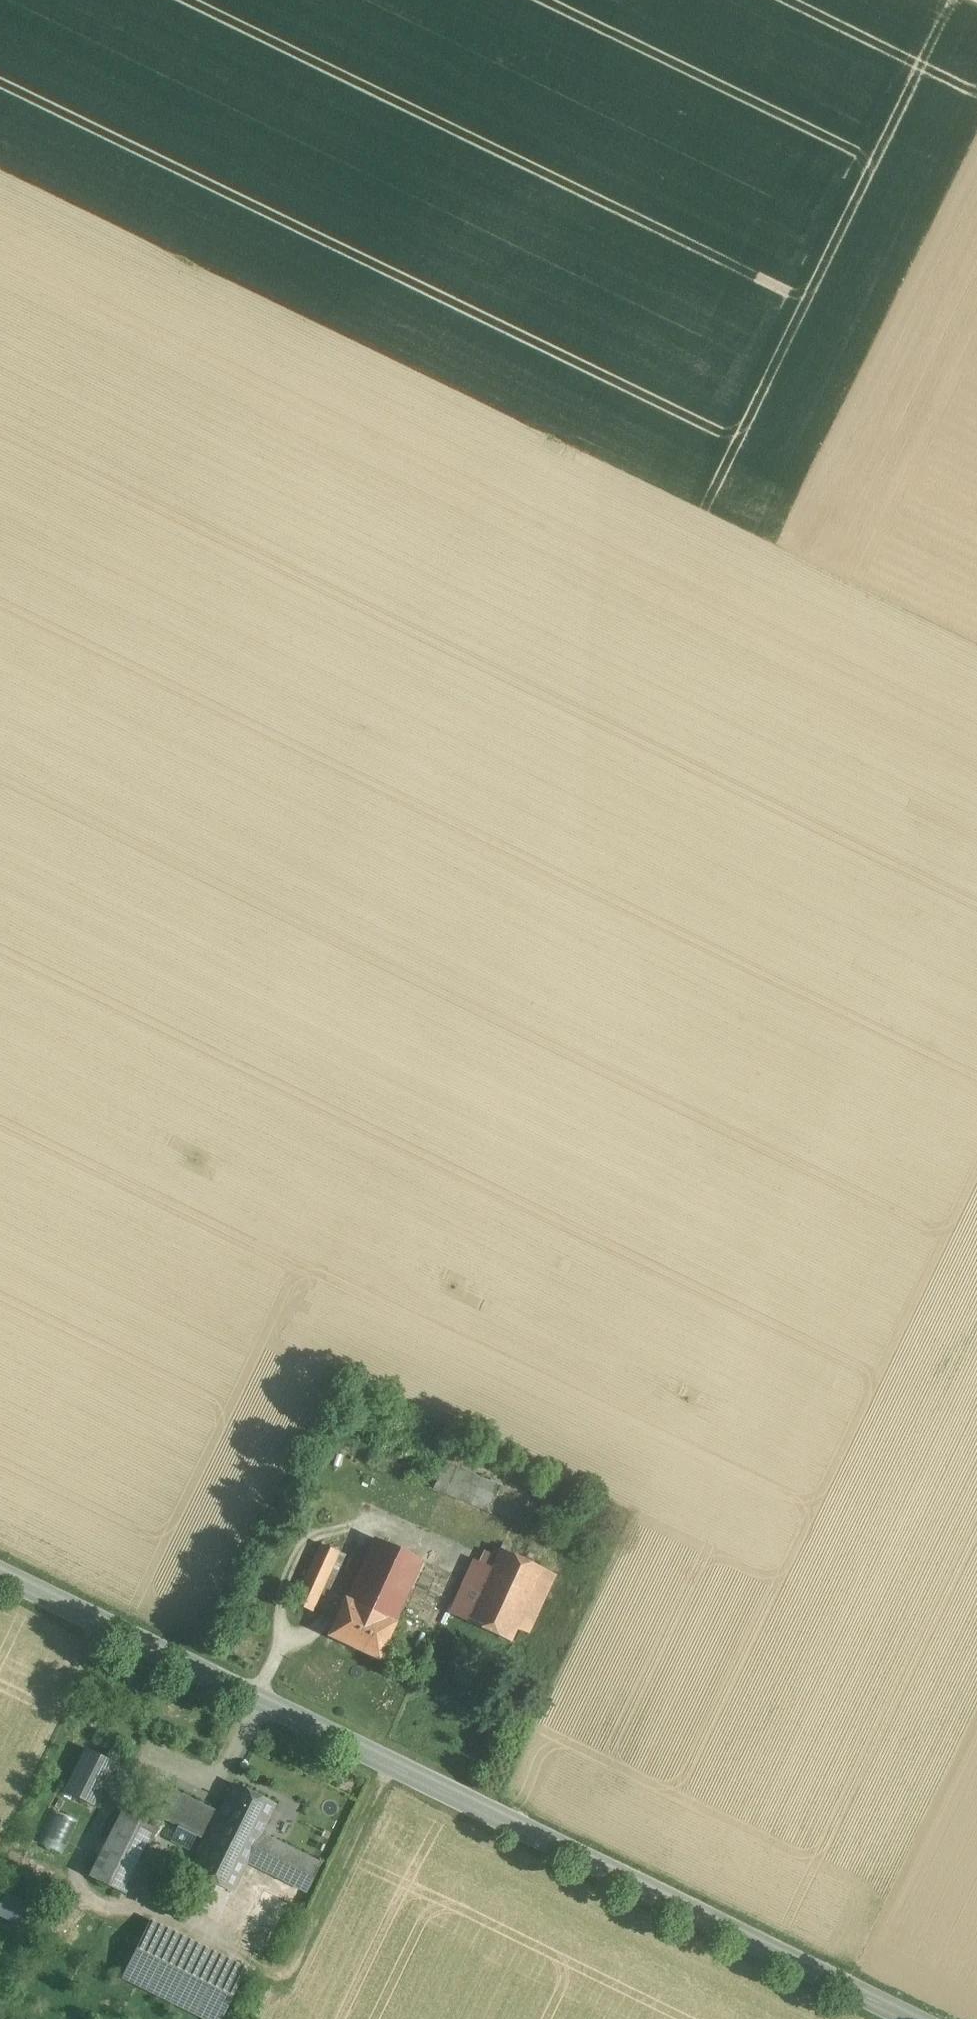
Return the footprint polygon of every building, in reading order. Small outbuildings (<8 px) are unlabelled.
[(500,1483),(444,1461),(433,1487),(489,1510),(500,1483)] [(423,1561),(376,1538),(361,1569),(408,1592),(423,1561)] [(320,1543),(293,1603),(312,1612),(321,1593),(327,1596),(346,1555),(320,1543)] [(481,1551),(477,1561),(491,1567),(499,1549),(491,1546),(487,1554),(481,1551)] [(557,1576),(499,1549),(491,1567),(477,1561),(472,1559),(448,1612),(512,1641),(517,1629),(530,1634),(557,1576)] [(408,1592),(361,1569),(330,1633),(377,1656),(408,1592)] [(114,1762),(86,1748),(65,1791),(93,1805),(114,1762)] [(276,1805),(233,1784),(219,1812),(216,1817),(259,1838),(261,1834),(276,1805)] [(172,1789),(158,1817),(169,1822),(183,1794),(172,1789)] [(219,1812),(183,1794),(169,1822),(177,1826),(196,1836),(205,1840),(216,1817),(219,1812)] [(124,1805),(89,1876),(125,1894),(160,1822),(124,1805)] [(39,1840),(63,1850),(77,1818),(53,1808),(39,1840)] [(259,1838),(216,1817),(205,1840),(190,1871),(232,1892),(247,1862),(259,1838)] [(196,1836),(177,1826),(170,1841),(189,1850),(196,1836)] [(321,1864),(261,1834),(259,1838),(247,1862),(307,1892),(321,1864)] [(0,1907),(0,1916),(14,1923),(25,1902),(7,1893),(0,1907)] [(150,1921),(122,1977),(206,2018),(221,2018),(246,1969),(150,1921)]
